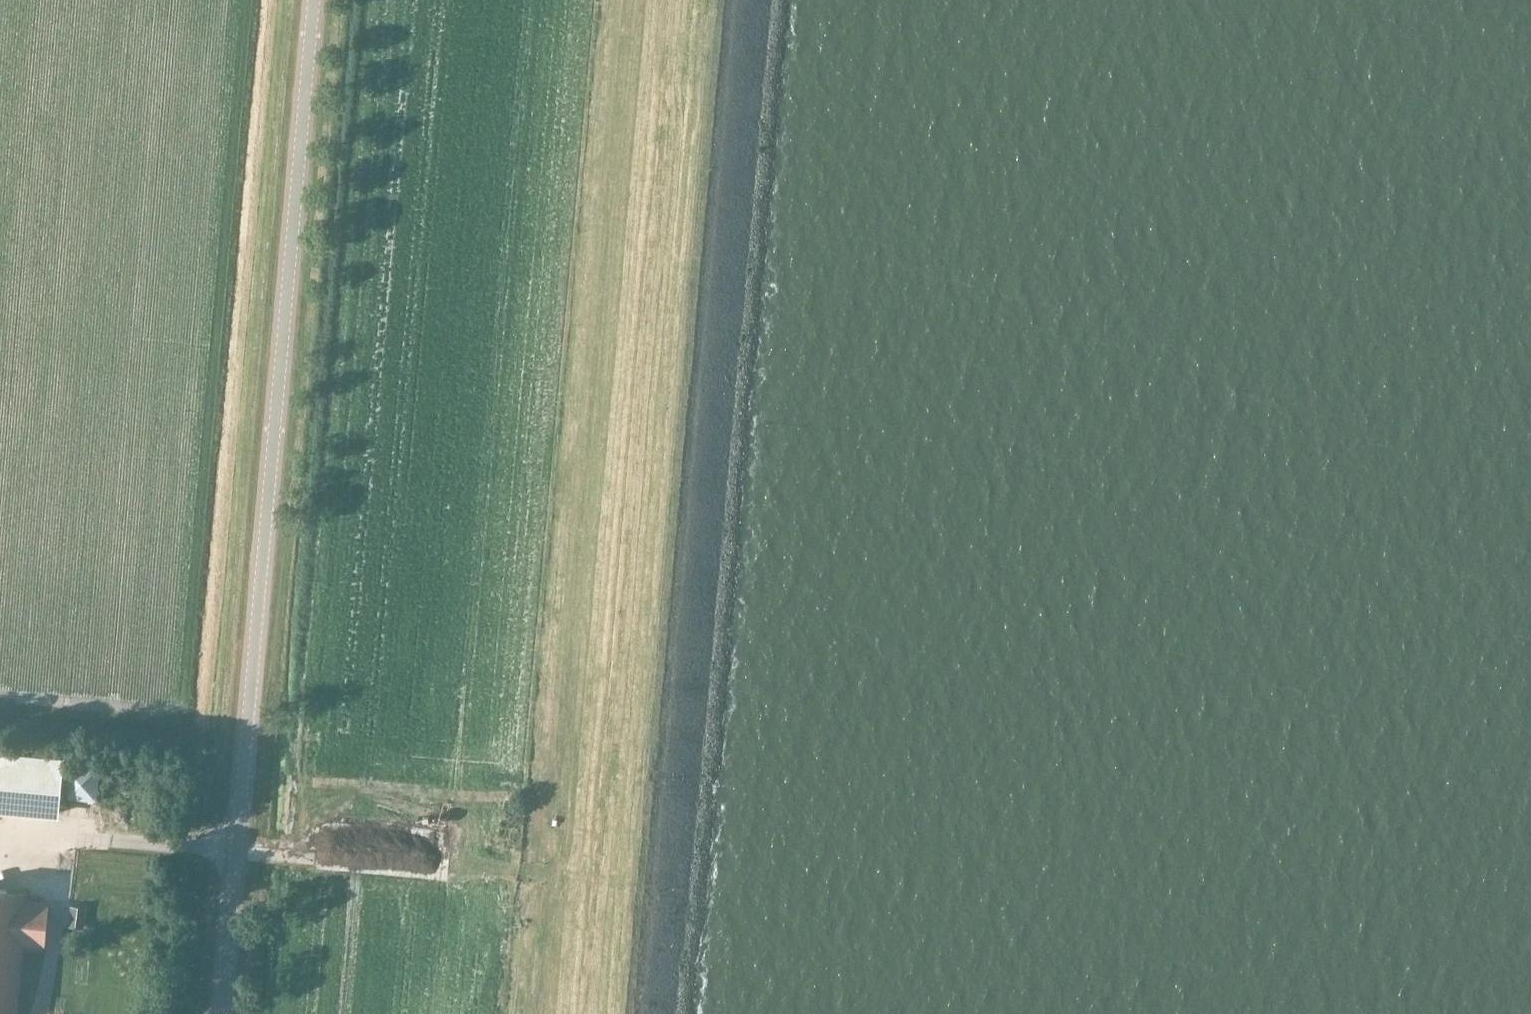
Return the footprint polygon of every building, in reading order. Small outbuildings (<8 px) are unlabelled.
[(58,815),(64,761),(0,756),(0,810),(58,815)] [(346,843),(377,844),(378,835),(347,833),(346,843)] [(49,903),(26,902),(28,894),(0,892),(0,1013),(16,1013),(23,944),(45,948),(49,903)] [(70,906),(68,926),(82,927),(84,907),(70,906)]
